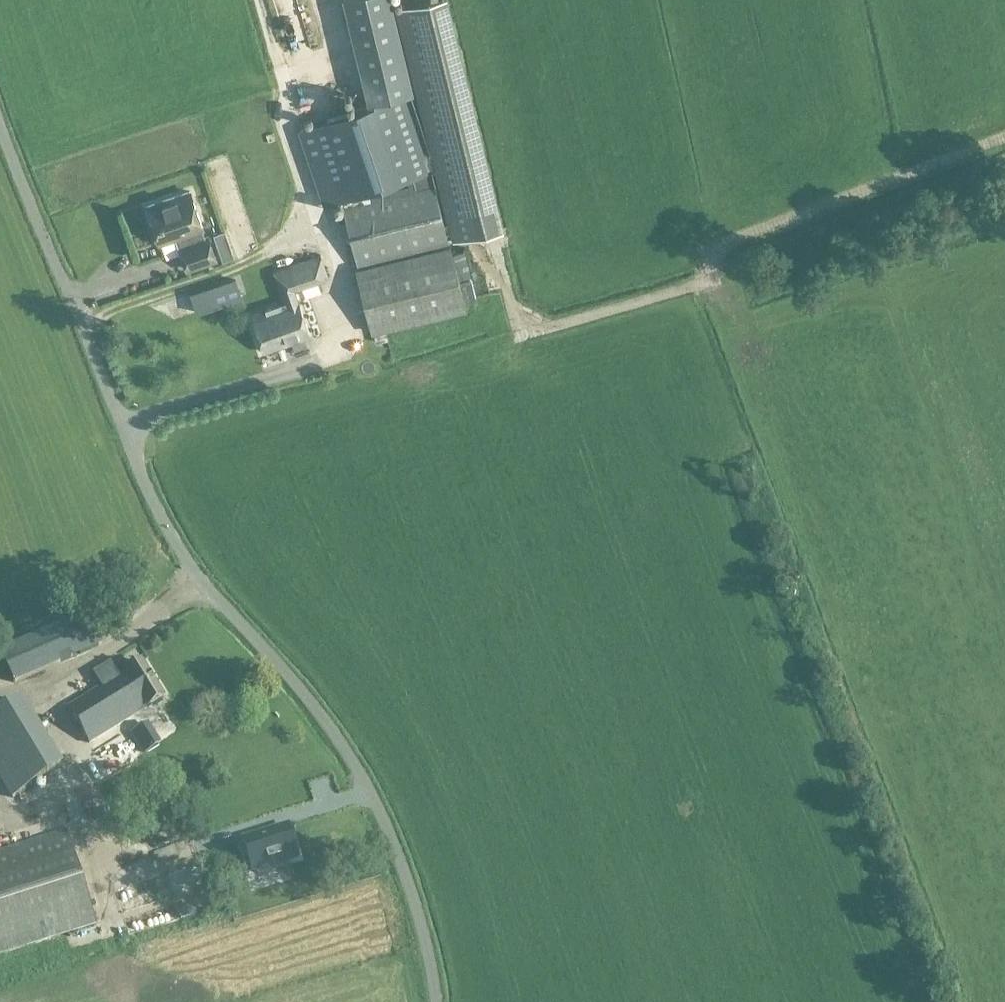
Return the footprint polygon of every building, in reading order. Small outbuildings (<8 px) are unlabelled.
[(413,177),(431,171),(436,169),(411,93),(414,93),(392,0),(344,0),(370,107),(299,131),(324,207),(413,177)] [(500,229),(442,0),(427,0),(396,8),(455,240),(500,229)] [(433,179),(431,171),(413,177),(415,184),(343,202),(358,267),(449,244),(433,179)] [(188,269),(216,259),(208,237),(205,238),(202,229),(203,228),(190,191),(147,206),(160,243),(179,237),(182,246),(180,246),(188,269)] [(224,231),(213,235),(221,261),(233,257),(224,231)] [(465,309),(450,246),(355,269),(372,334),(465,309)] [(280,294),(294,289),(329,277),(321,255),(273,272),(280,294)] [(235,280),(188,297),(194,314),(241,297),(235,280)] [(283,303),(275,306),(252,314),(265,352),(311,336),(299,303),(294,289),(280,294),(283,303)] [(0,650),(15,683),(103,645),(88,612),(0,650)] [(163,698),(142,662),(127,671),(121,661),(110,667),(109,665),(95,674),(102,686),(68,707),(89,742),(148,707),(163,698)] [(64,767),(21,698),(0,711),(0,781),(11,800),(64,767)] [(160,743),(147,721),(129,733),(143,754),(160,743)] [(95,770),(121,754),(113,743),(88,759),(95,770)] [(298,856),(289,826),(243,840),(252,870),(298,856)] [(96,926),(67,831),(0,852),(0,956),(96,926)]
